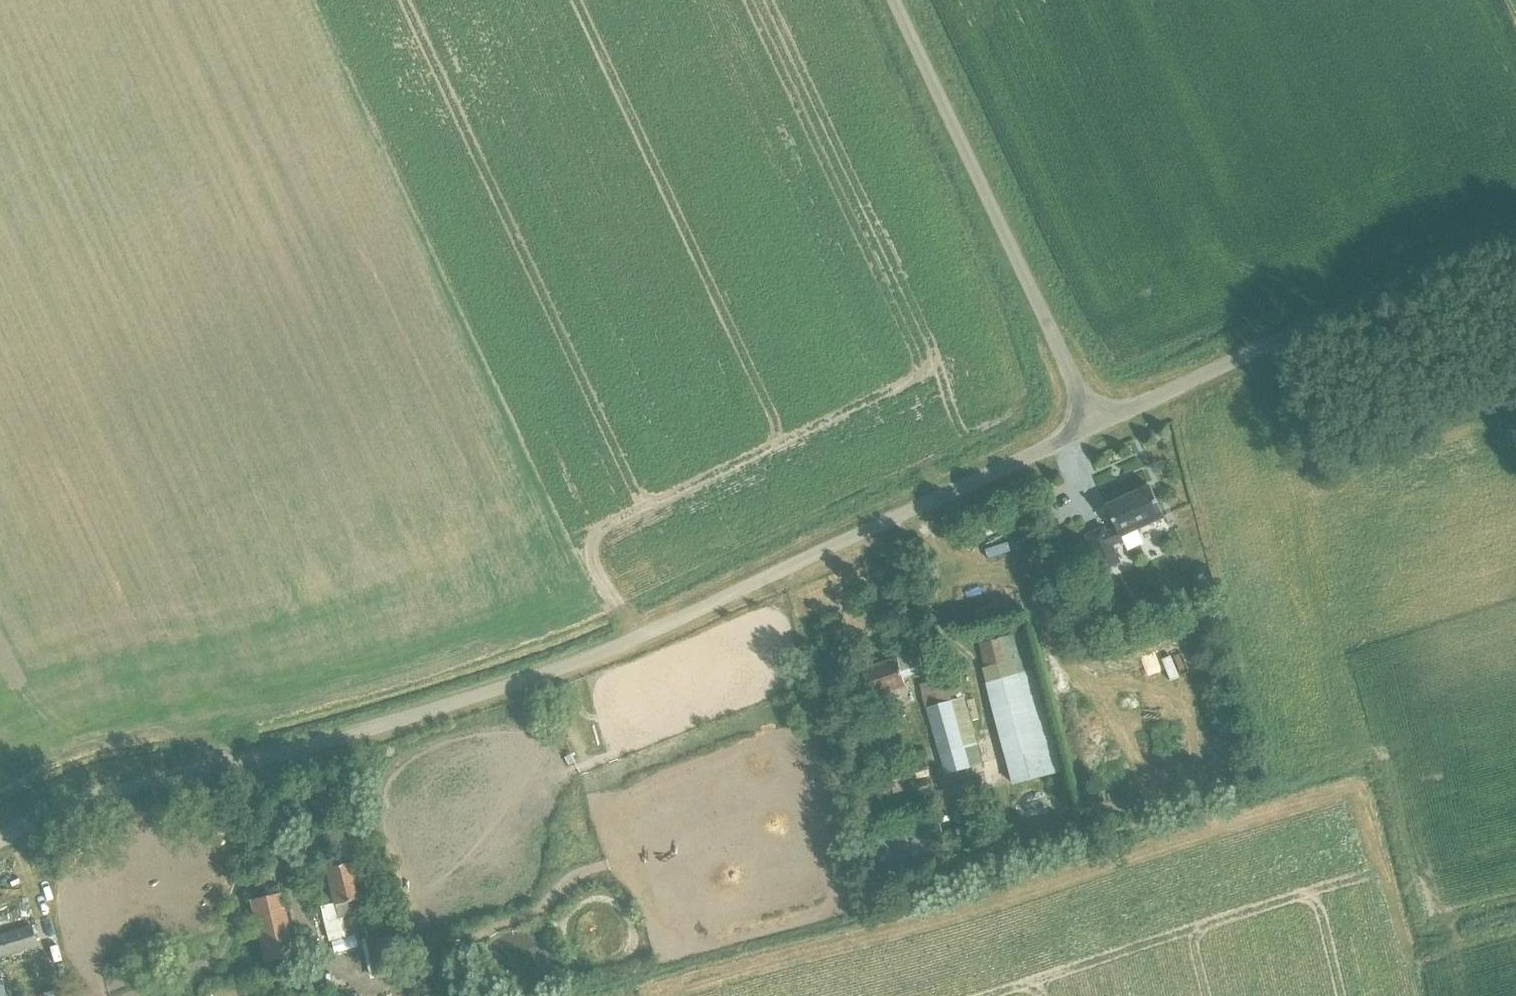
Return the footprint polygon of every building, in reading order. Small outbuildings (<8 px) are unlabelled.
[(1103,570),(1120,562),(1112,545),(1123,540),(1122,537),(1164,517),(1150,486),(1107,506),(1117,528),(1106,533),(1104,528),(1087,536),(1103,570)] [(982,670),(986,685),(1013,786),(1063,773),(1024,633),(979,646),(986,669),(982,670)] [(870,695),(884,690),(890,708),(901,704),(895,686),(905,683),(896,658),(861,669),(870,695)] [(1182,660),(1187,683),(1196,681),(1192,658),(1182,660)] [(984,763),(964,696),(962,678),(948,682),(947,679),(920,686),(926,707),(947,774),(984,763)] [(926,765),(869,784),(873,796),(930,777),(926,765)] [(1048,789),(1022,797),(1028,815),(1053,807),(1048,789)] [(333,901),(320,904),(324,920),(336,917),(362,912),(350,861),(325,867),(333,901)] [(249,899),(262,960),(294,953),(280,892),(249,899)] [(388,921),(365,926),(367,937),(365,938),(374,976),(399,970),(388,921)] [(38,944),(34,926),(0,936),(0,955),(38,944)]
